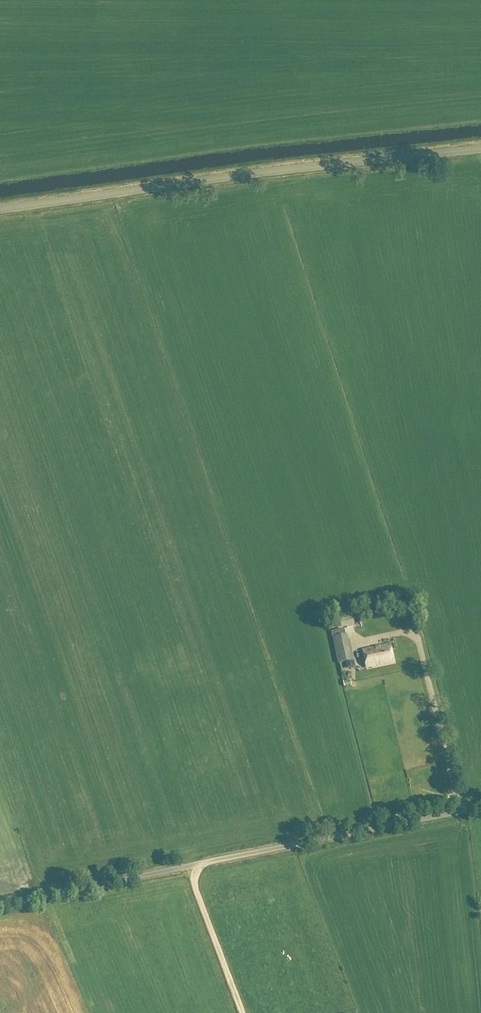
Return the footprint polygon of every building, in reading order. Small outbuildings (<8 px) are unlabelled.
[(348,634),(357,632),(356,625),(347,626),(348,634)] [(346,634),(345,635),(344,629),(331,632),(338,663),(353,660),(349,640),(348,641),(346,634)] [(375,649),(375,647),(362,650),(366,668),(394,662),(390,644),(380,646),(380,648),(375,649)]
